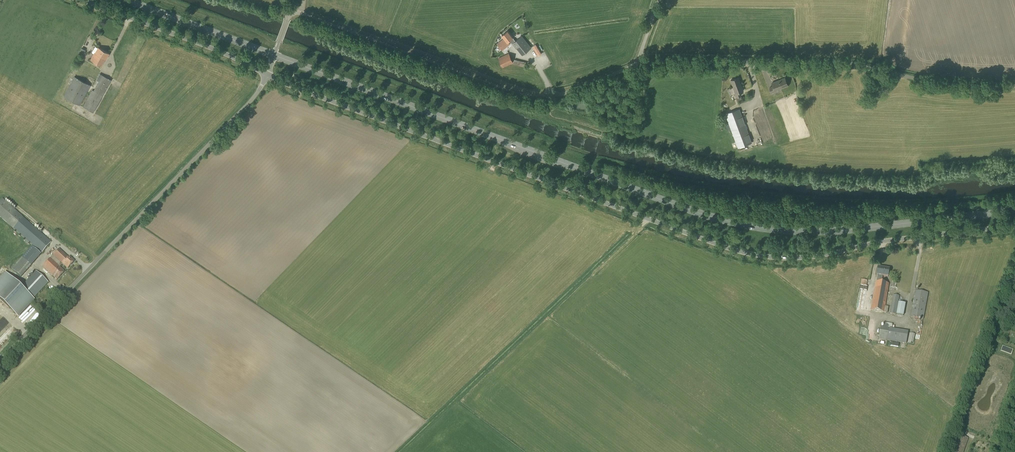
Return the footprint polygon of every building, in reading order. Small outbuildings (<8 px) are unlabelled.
[(522,35),(515,41),(507,31),(502,35),(504,38),(497,44),(502,50),(510,44),(508,42),(510,40),(512,43),(512,44),(516,49),(517,48),(522,55),(532,47),(522,35)] [(109,54),(98,47),(94,53),(90,60),(101,66),(106,59),(109,54)] [(503,68),(513,63),(509,53),(498,58),(503,68)] [(525,67),(526,62),(514,59),(513,64),(525,67)] [(93,113),(111,80),(101,75),(93,90),(92,90),(83,107),(93,113)] [(80,106),(91,85),(74,76),(63,97),(80,106)] [(741,95),(740,92),(743,91),(738,77),(730,80),(733,87),(729,88),(731,94),(734,93),(736,97),(741,95)] [(771,93),(775,92),(775,91),(788,86),(785,78),(772,83),(773,86),(769,88),(771,93)] [(822,107),(834,103),(833,97),(821,101),(822,107)] [(811,114),(823,112),(821,102),(809,105),(811,114)] [(752,143),(739,108),(725,114),(729,124),(726,125),(728,131),(731,130),(738,148),(752,143)] [(51,242),(2,199),(0,201),(0,217),(42,254),(51,242)] [(21,278),(26,271),(41,254),(31,246),(11,269),(21,278)] [(68,258),(59,249),(42,267),(57,280),(65,272),(59,267),(62,264),(68,269),(75,262),(69,257),(68,258)] [(888,277),(889,270),(878,268),(877,275),(878,275),(876,281),(875,281),(870,310),(887,313),(888,307),(885,306),(889,284),(882,282),(883,276),(888,277)] [(49,283),(36,271),(21,287),(5,272),(0,277),(0,300),(18,316),(34,299),(33,299),(49,283)] [(864,309),(868,287),(860,285),(856,308),(864,309)] [(923,320),(928,293),(915,290),(910,317),(923,320)] [(903,316),(905,304),(898,303),(899,296),(893,295),(890,314),(896,315),(903,316)] [(892,329),(893,324),(884,322),(884,327),(881,327),(878,340),(906,344),(908,331),(892,329)] [(968,438),(956,434),(950,451),(964,451),(968,438)]
